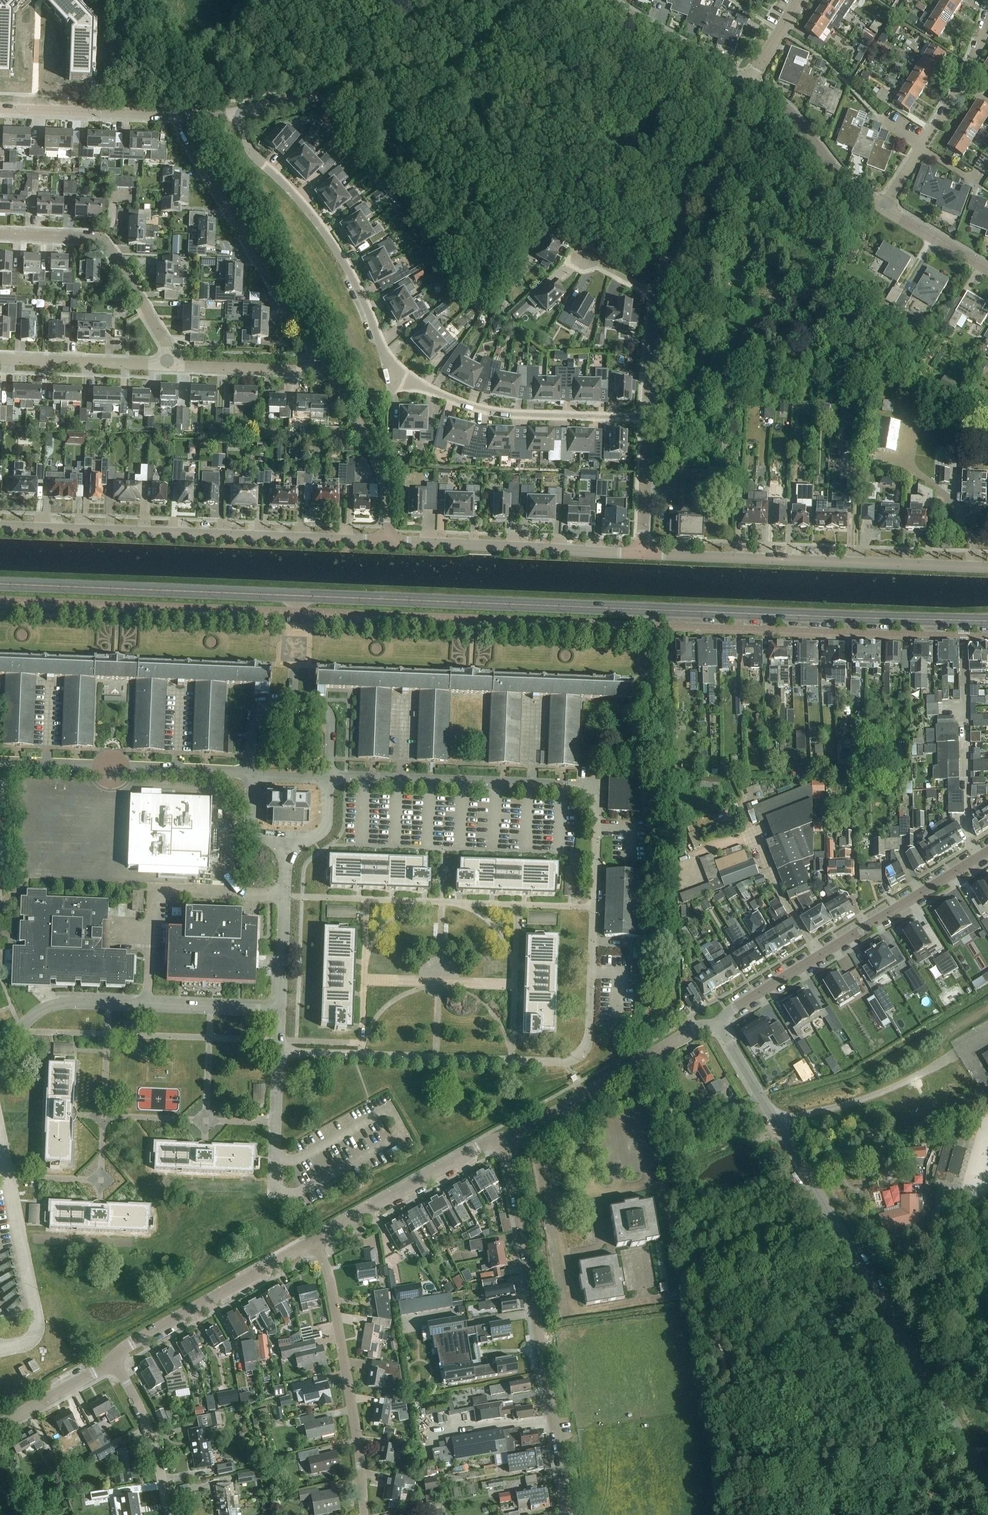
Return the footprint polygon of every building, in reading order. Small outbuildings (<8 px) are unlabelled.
[(2,13),(1,19),(12,20),(13,16),(29,0),(0,0),(0,13),(2,13)] [(45,6),(66,29),(82,14),(82,13),(70,0),(51,0),(47,4),(45,6)] [(689,15),(695,0),(668,0),(667,4),(673,6),(671,11),(679,14),(679,11),(689,15)] [(705,26),(710,10),(701,6),(703,0),(695,0),(689,15),(686,23),(694,25),(695,23),(705,26)] [(722,6),(728,10),(732,4),(726,0),(722,6)] [(823,6),(837,15),(844,20),(850,10),(835,0),(826,0),(823,6)] [(850,10),(856,0),(835,0),(850,10)] [(939,7),(954,16),(961,5),(953,0),(943,0),(939,7)] [(916,8),(923,13),(926,8),(919,3),(916,8)] [(823,6),(816,16),(830,25),(830,26),(838,31),(841,27),(839,26),(844,20),(837,15),(823,6)] [(939,7),(932,18),(946,28),(954,16),(939,7)] [(710,34),(720,38),(726,21),(716,18),(719,10),(711,8),(710,10),(705,26),(702,34),(709,37),(710,34)] [(12,32),(12,20),(1,19),(2,13),(0,13),(0,32),(12,32)] [(82,14),(66,29),(71,34),(71,38),(82,38),(82,32),(93,32),(93,25),(82,13),(82,14)] [(946,28),(932,18),(925,14),(919,22),(926,27),(924,30),(939,39),(946,28)] [(909,19),(916,24),(919,19),(911,15),(909,19)] [(750,20),(739,16),(736,23),(747,27),(750,20)] [(830,25),(816,16),(805,31),(811,35),(808,40),(823,51),(827,45),(820,40),(830,26),(830,25)] [(726,21),(720,38),(717,45),(725,48),(726,46),(736,49),(742,33),(731,29),(734,22),(727,19),(726,21)] [(875,21),(873,25),(879,29),(882,25),(875,21)] [(895,35),(900,26),(894,23),(889,31),(895,35)] [(879,29),(873,25),(870,30),(877,33),(879,29)] [(11,48),(12,32),(0,32),(0,47),(11,48)] [(71,38),(70,50),(92,51),(93,32),(82,32),(82,38),(71,38)] [(861,39),(871,45),(874,39),(864,34),(861,39)] [(905,45),(916,53),(919,48),(908,41),(905,45)] [(863,42),(861,46),(867,50),(870,46),(863,42)] [(867,50),(861,46),(858,50),(865,54),(867,50)] [(932,46),(924,58),(939,67),(946,56),(932,46)] [(11,63),(11,48),(0,47),(0,63),(11,63)] [(788,81),(797,85),(798,85),(805,67),(810,55),(792,48),(790,55),(789,55),(779,81),(787,84),(788,81)] [(70,50),(70,66),(92,67),(92,51),(70,50)] [(895,56),(917,69),(931,79),(939,67),(924,58),(921,63),(912,58),(911,59),(904,54),(904,55),(898,51),(895,56)] [(818,60),(816,67),(823,70),(826,63),(824,62),(818,60)] [(10,79),(11,63),(0,63),(0,79),(10,79)] [(69,81),(91,82),(92,67),(70,66),(69,81)] [(904,71),(897,66),(894,70),(901,75),(904,71)] [(803,93),(813,97),(819,80),(809,77),(812,69),(805,67),(798,85),(797,85),(794,93),(802,96),(803,93)] [(917,69),(909,81),(924,90),(931,79),(917,69)] [(868,81),(872,74),(865,70),(861,77),(868,81)] [(886,82),(894,87),(897,82),(889,77),(886,82)] [(819,80),(813,97),(810,104),(817,107),(818,105),(828,109),(826,113),(833,116),(842,93),(835,90),(834,92),(824,88),(827,81),(820,78),(819,80)] [(909,81),(902,92),(917,101),(924,90),(909,81)] [(876,98),(886,105),(889,99),(887,98),(890,93),(882,88),(876,98)] [(917,101),(902,92),(895,104),(909,113),(917,101)] [(971,113),(985,123),(987,118),(987,108),(978,102),(971,113)] [(845,143),(855,147),(861,130),(851,127),(854,120),(855,120),(857,120),(859,114),(849,111),(837,143),(844,146),(845,143)] [(971,113),(963,125),(978,134),(985,123),(971,113)] [(882,125),(875,123),(871,132),(878,135),(882,125)] [(956,136),(971,145),(975,138),(984,144),(983,144),(987,147),(987,141),(978,134),(963,125),(956,136)] [(268,145),(267,146),(273,152),(274,150),(276,151),(282,144),(284,145),(286,143),(290,147),(300,136),(288,126),(285,131),(280,127),(279,128),(277,126),(272,132),(269,128),(263,135),(269,139),(266,143),(268,145)] [(861,155),(870,158),(876,142),(867,138),(869,131),(862,128),(861,130),(855,147),(852,154),(860,157),(861,155)] [(3,149),(16,149),(17,131),(4,130),(3,149)] [(29,157),(37,157),(38,144),(30,143),(30,131),(17,131),(16,149),(29,150),(29,157)] [(45,150),(59,151),(59,132),(46,132),(45,144),(38,144),(37,157),(42,157),(45,158),(45,150)] [(79,159),(80,145),(72,145),(72,133),(59,132),(59,151),(72,152),(71,159),(79,159)] [(93,150),(101,150),(102,134),(88,133),(88,145),(80,145),(79,159),(93,159),(93,150)] [(109,160),(122,161),(123,147),(115,146),(115,134),(102,134),(101,150),(101,158),(109,158),(109,160)] [(144,152),(144,135),(131,135),(130,147),(123,147),(122,161),(135,161),(143,161),(144,152)] [(144,135),(144,152),(151,152),(151,162),(164,162),(165,148),(157,148),(158,136),(144,135)] [(971,145),(956,136),(953,141),(953,140),(950,141),(948,145),(948,147),(949,147),(949,148),(963,157),(971,145)] [(291,168),(296,174),(313,158),(308,152),(315,146),(306,137),(296,147),(300,152),(300,153),(289,164),(292,167),(291,168)] [(887,144),(894,146),(896,140),(889,138),(887,144)] [(876,142),(870,158),(867,166),(875,169),(876,166),(886,170),(892,154),(882,150),(885,143),(877,140),(876,142)] [(349,155),(354,150),(350,146),(345,150),(349,155)] [(361,160),(355,152),(348,157),(355,165),(361,160)] [(313,158),(296,174),(302,180),(303,179),(306,182),(317,171),(319,171),(323,176),(335,164),(326,155),(318,163),(313,158)] [(974,167),(979,171),(986,160),(981,157),(974,167)] [(985,174),(987,169),(987,162),(986,160),(979,171),(985,174)] [(318,198),(323,205),(342,190),(337,184),(346,178),(339,168),(325,178),(329,183),(329,185),(317,194),(320,197),(318,198)] [(929,195),(939,199),(945,182),(935,179),(937,171),(930,169),(927,177),(919,174),(913,191),(921,193),(920,195),(928,198),(929,195)] [(172,184),(172,192),(188,192),(189,179),(181,179),(182,171),(163,170),(163,184),(172,184)] [(945,180),(945,182),(939,199),(936,206),(943,209),(942,211),(953,215),(954,213),(961,215),(969,195),(961,192),(960,194),(950,190),(953,183),(945,180)] [(25,208),(31,208),(32,181),(28,181),(24,193),(21,193),(19,199),(12,199),(12,216),(24,216),(25,208)] [(37,217),(50,217),(51,200),(38,200),(39,181),(32,181),(31,208),(37,209),(37,217)] [(12,216),(13,187),(8,187),(7,199),(0,199),(0,215),(12,216)] [(342,190),(323,205),(328,211),(330,210),(333,213),(344,204),(346,204),(350,209),(361,200),(354,191),(347,196),(342,190)] [(172,192),(165,191),(165,199),(162,199),(162,213),(182,213),(182,206),(188,206),(188,192),(172,192)] [(987,229),(987,210),(985,209),(987,202),(980,199),(973,197),(968,210),(975,212),(970,226),(978,228),(979,226),(987,229)] [(89,202),(88,219),(101,219),(102,211),(108,211),(108,199),(102,198),(102,202),(89,202)] [(51,200),(50,217),(63,218),(64,201),(51,200)] [(75,218),(88,219),(89,202),(76,201),(75,218)] [(343,231),(347,238),(367,225),(363,219),(371,214),(364,204),(352,212),(355,217),(355,219),(342,227),(345,230),(343,231)] [(127,220),(127,226),(129,227),(129,232),(158,234),(158,227),(145,227),(146,220),(151,220),(151,212),(138,212),(138,220),(130,220),(127,220)] [(199,227),(198,235),(215,236),(215,222),(203,222),(204,214),(190,214),(189,227),(199,227)] [(367,225),(347,238),(352,245),(354,244),(356,247),(368,240),(370,240),(373,245),(385,237),(379,227),(371,232),(367,225)] [(538,239),(545,243),(537,257),(543,261),(541,266),(548,269),(550,265),(551,266),(556,256),(555,255),(561,245),(552,240),(555,235),(543,228),(539,234),(541,234),(538,239)] [(158,234),(129,232),(129,245),(137,246),(137,254),(150,254),(150,246),(145,246),(145,238),(154,239),(155,234),(158,234)] [(215,236),(198,235),(198,243),(189,243),(188,256),(202,257),(202,249),(214,249),(215,236)] [(364,266),(368,274),(389,263),(386,256),(395,251),(390,240),(375,248),(378,253),(377,255),(364,262),(366,265),(364,266)] [(876,256),(893,266),(891,270),(888,269),(884,275),(897,283),(912,259),(884,243),(879,251),(879,250),(878,251),(879,252),(876,256)] [(3,273),(2,287),(17,288),(18,271),(12,270),(12,256),(0,255),(0,273),(3,273)] [(39,289),(45,290),(46,271),(40,271),(40,257),(24,256),(24,275),(33,275),(33,283),(39,283),(39,289)] [(73,293),(73,285),(74,271),(68,271),(68,258),(52,257),(51,274),(63,274),(62,285),(67,285),(67,293),(73,293)] [(157,273),(157,278),(183,280),(187,280),(187,274),(178,273),(179,258),(163,258),(163,266),(157,266),(155,266),(155,273),(157,273)] [(226,273),(226,281),(242,282),(243,268),(231,267),(231,260),(217,259),(217,273),(226,273)] [(87,275),(86,282),(99,283),(100,263),(80,263),(79,275),(87,275)] [(389,263),(368,274),(372,281),(374,280),(375,284),(389,277),(390,278),(394,285),(410,276),(407,269),(403,270),(400,265),(392,270),(389,263)] [(925,299),(935,305),(949,281),(928,269),(912,296),(923,302),(925,299)] [(419,271),(413,275),(412,275),(416,282),(425,276),(421,270),(419,271)] [(183,280),(157,278),(156,291),(165,292),(165,300),(177,300),(178,292),(173,292),(173,285),(183,286),(183,280)] [(386,306),(390,313),(410,301),(406,295),(414,290),(408,280),(395,287),(398,292),(398,294),(385,302),(388,305),(386,306)] [(242,282),(226,281),(226,289),(216,288),(215,302),(227,302),(229,302),(230,294),(242,295),(242,282)] [(536,291),(527,300),(535,308),(539,304),(546,312),(548,310),(549,312),(555,306),(554,305),(564,295),(559,290),(560,288),(554,282),(540,296),(536,291)] [(886,301),(895,306),(902,294),(893,289),(886,301)] [(956,330),(964,316),(975,322),(974,323),(977,325),(978,324),(981,327),(987,315),(987,314),(983,310),(987,304),(968,292),(956,312),(951,308),(943,323),(956,330)] [(902,294),(895,306),(894,307),(903,312),(911,299),(902,294)] [(9,306),(17,306),(17,303),(17,297),(0,296),(0,305),(9,306)] [(591,302),(592,300),(585,296),(584,298),(582,297),(577,305),(575,304),(574,306),(568,304),(558,322),(571,329),(576,322),(588,329),(594,317),(587,314),(593,303),(591,302)] [(471,305),(474,309),(480,303),(477,299),(471,305)] [(637,324),(638,312),(630,311),(631,303),(629,303),(629,301),(621,300),(621,302),(619,302),(618,304),(618,312),(615,312),(615,314),(607,313),(605,328),(621,330),(621,331),(628,332),(629,325),(629,324),(637,324)] [(183,309),(183,321),(199,322),(199,309),(204,309),(205,301),(192,301),(192,309),(183,309)] [(410,301),(390,313),(394,320),(396,319),(398,323),(411,315),(413,315),(416,321),(428,313),(422,303),(414,307),(410,301)] [(23,304),(17,303),(17,306),(16,325),(22,326),(21,341),(35,342),(36,319),(29,319),(29,314),(22,314),(23,304)] [(252,317),(252,325),(268,325),(269,311),(257,311),(257,303),(243,303),(243,316),(252,317)] [(9,306),(8,321),(0,321),(0,341),(9,341),(9,333),(15,334),(16,325),(17,306),(9,306)] [(49,342),(64,343),(64,326),(70,326),(71,314),(69,314),(69,309),(63,308),(63,314),(61,314),(60,325),(50,325),(49,342)] [(442,314),(438,308),(434,311),(438,317),(442,314)] [(516,320),(522,314),(516,308),(510,314),(516,320)] [(91,343),(92,316),(72,315),(72,328),(78,328),(78,340),(77,340),(77,343),(83,344),(83,342),(91,343)] [(104,341),(105,329),(111,329),(112,317),(92,316),(91,343),(99,343),(99,344),(105,345),(105,341),(104,341)] [(414,346),(420,353),(444,330),(431,316),(420,326),(424,330),(424,332),(413,342),(416,345),(414,346)] [(199,322),(183,321),(182,334),(191,335),(190,343),(203,343),(203,335),(199,335),(199,328),(211,328),(211,322),(199,322)] [(493,325),(495,332),(502,331),(500,323),(493,325)] [(268,325),(252,325),(252,332),(242,332),(242,345),(256,346),(256,338),(268,338),(268,325)] [(444,330),(420,353),(426,359),(427,357),(430,360),(441,350),(442,350),(446,355),(457,345),(444,330)] [(226,347),(234,348),(235,335),(227,334),(226,347)] [(595,346),(603,347),(605,336),(596,335),(595,346)] [(454,380),(461,384),(472,363),(464,359),(465,357),(468,350),(460,346),(448,363),(456,367),(451,376),(454,378),(454,380)] [(478,378),(485,382),(492,362),(484,358),(480,365),(479,366),(472,363),(461,384),(468,388),(469,386),(473,388),(478,378)] [(496,397),(504,398),(508,375),(500,373),(500,371),(501,364),(492,362),(485,382),(494,384),(492,394),(496,395),(496,397)] [(987,366),(981,363),(977,370),(982,374),(987,366)] [(518,388),(527,390),(527,368),(518,367),(517,374),(516,376),(508,375),(504,398),(512,400),(512,398),(516,398),(518,388)] [(538,402),(546,402),(547,379),(539,379),(538,376),(538,369),(527,368),(527,390),(534,390),(534,400),(538,400),(538,402)] [(559,390),(567,391),(567,370),(556,369),(556,377),(555,379),(547,379),(546,402),(555,403),(555,401),(559,401),(559,390)] [(578,403),(586,403),(587,380),(579,380),(578,378),(578,370),(567,370),(567,391),(574,391),(574,401),(578,401),(578,403)] [(587,380),(586,403),(595,404),(595,402),(599,402),(599,391),(607,392),(608,371),(596,370),(596,378),(595,380),(587,380)] [(619,402),(619,404),(627,405),(627,403),(630,403),(630,390),(633,390),(633,382),(630,382),(630,381),(624,381),(625,375),(609,375),(609,389),(615,389),(615,392),(617,392),(617,402),(619,402)] [(940,388),(953,395),(959,385),(946,377),(940,388)] [(20,410),(26,410),(27,388),(13,387),(13,401),(20,401),(20,410)] [(177,402),(178,387),(161,387),(161,391),(156,391),(155,404),(160,405),(160,408),(174,408),(177,405),(177,402)] [(27,388),(26,410),(33,410),(33,402),(41,402),(41,388),(27,388)] [(198,407),(203,407),(204,388),(191,388),(190,403),(198,404),(198,407)] [(204,388),(203,407),(208,408),(208,404),(216,404),(216,389),(204,388)] [(67,403),(67,389),(54,389),(53,403),(61,403),(60,417),(66,417),(67,403)] [(81,390),(67,389),(67,403),(81,404),(81,390)] [(234,405),(256,406),(257,390),(235,389),(234,396),(230,396),(230,404),(234,404),(234,405)] [(87,398),(87,410),(87,411),(94,412),(94,405),(101,406),(101,414),(102,414),(102,420),(106,420),(108,391),(94,390),(93,398),(87,398)] [(121,391),(108,391),(106,420),(111,420),(111,414),(112,414),(112,406),(120,406),(120,415),(126,416),(127,400),(121,400),(121,391)] [(144,406),(144,417),(154,417),(154,404),(149,404),(149,392),(133,392),(132,408),(133,411),(139,411),(140,408),(140,406),(144,406)] [(280,419),(290,419),(291,419),(291,408),(285,407),(285,397),(269,397),(269,413),(280,414),(280,419)] [(297,414),(311,414),(312,398),(297,398),(297,408),(291,408),(291,419),(290,419),(290,420),(297,420),(297,414)] [(311,414),(310,421),(325,421),(326,399),(312,398),(311,414)] [(792,414),(812,415),(813,403),(793,402),(792,414)] [(829,422),(829,406),(818,405),(818,421),(829,422)] [(405,432),(413,432),(414,409),(405,408),(405,410),(401,410),(401,425),(399,426),(393,426),(393,441),(405,441),(405,432)] [(414,409),(413,432),(420,432),(420,441),(432,442),(433,427),(427,427),(425,426),(426,411),(422,411),(422,409),(414,409)] [(86,423),(87,411),(87,410),(79,410),(78,423),(86,423)] [(849,424),(852,417),(843,413),(840,420),(849,424)] [(448,443),(456,445),(462,422),(454,420),(453,422),(449,421),(447,431),(439,429),(434,448),(445,451),(447,445),(448,443)] [(876,450),(896,453),(900,423),(881,420),(876,450)] [(462,455),(476,459),(479,440),(471,437),(473,427),(469,426),(470,424),(462,422),(456,445),(464,447),(464,449),(462,455)] [(325,436),(339,437),(340,428),(325,428),(325,436)] [(491,458),(500,458),(501,428),(493,428),(493,430),(488,429),(488,440),(479,440),(476,459),(491,460),(491,458)] [(509,460),(520,460),(521,441),(513,440),(513,430),(509,430),(509,428),(501,428),(500,458),(509,458),(509,460)] [(532,452),(540,452),(541,429),(533,429),(533,431),(529,430),(528,441),(521,441),(520,460),(531,461),(531,454),(532,452)] [(549,461),(560,461),(561,442),(553,442),(553,431),(549,431),(549,429),(541,429),(540,452),(549,453),(549,455),(549,461)] [(572,453),(580,454),(581,430),(573,430),(573,432),(569,432),(568,442),(561,442),(560,461),(571,462),(571,455),(572,453)] [(581,430),(580,454),(589,454),(589,456),(589,462),(600,462),(601,443),(593,442),(593,432),(589,432),(589,430),(581,430)] [(623,433),(624,431),(615,431),(615,433),(613,433),(613,443),(611,443),(611,446),(605,445),(604,460),(619,460),(619,455),(626,455),(626,454),(628,454),(628,445),(626,445),(626,433),(623,433)] [(76,434),(67,434),(66,443),(75,443),(76,434)] [(843,454),(861,454),(862,442),(843,442),(843,454)] [(830,443),(830,455),(840,455),(839,443),(830,443)] [(303,456),(304,449),(290,447),(289,455),(303,456)] [(211,469),(225,469),(225,456),(212,456),(211,469)] [(108,461),(102,461),(101,476),(91,475),(91,487),(90,488),(90,490),(90,491),(90,500),(92,500),(92,501),(97,502),(97,500),(100,500),(100,496),(101,496),(102,486),(106,486),(107,473),(108,473),(108,461)] [(962,503),(972,504),(976,505),(976,504),(986,504),(987,474),(973,473),(974,462),(964,461),(962,495),(959,495),(958,496),(958,502),(959,503),(962,503)] [(186,474),(182,474),(183,462),(174,462),(173,478),(179,478),(179,485),(178,503),(183,504),(185,504),(186,505),(190,505),(191,504),(192,504),(193,486),(193,480),(185,480),(186,474)] [(29,476),(24,476),(24,464),(15,464),(15,480),(14,480),(13,485),(8,485),(8,494),(15,494),(16,495),(20,495),(21,494),(28,494),(29,496),(33,496),(34,495),(36,495),(37,484),(43,485),(44,466),(37,465),(37,480),(29,480),(29,476)] [(141,482),(147,483),(148,467),(141,467),(141,477),(135,476),(135,484),(127,484),(127,503),(133,503),(133,501),(135,502),(135,499),(140,499),(141,485),(140,485),(141,482)] [(148,467),(147,483),(153,483),(152,503),(158,503),(159,504),(163,504),(164,503),(166,503),(166,486),(159,486),(159,478),(153,478),(154,467),(148,467)] [(120,502),(127,503),(127,484),(120,484),(121,476),(115,476),(116,469),(109,468),(108,481),(115,481),(115,484),(114,484),(114,498),(119,499),(119,501),(120,501),(120,502)] [(941,483),(949,484),(949,469),(941,469),(941,483)] [(320,509),(325,509),(325,485),(321,485),(321,482),(312,482),(313,471),(305,470),(304,485),(312,485),(312,490),(311,491),(311,495),(312,496),(311,507),(313,507),(313,510),(320,510),(320,509)] [(709,483),(723,483),(723,470),(709,470),(709,483)] [(325,485),(325,509),(329,510),(336,511),(336,508),(338,508),(338,497),(339,496),(340,492),(339,491),(339,486),(346,486),(347,472),(339,472),(339,481),(325,480),(325,485)] [(354,485),(355,472),(348,472),(348,486),(354,487),(354,499),(354,511),(369,512),(370,499),(369,499),(369,489),(364,489),(364,486),(354,485)] [(55,500),(64,500),(64,483),(58,483),(58,479),(56,479),(57,474),(46,474),(46,485),(51,486),(51,498),(55,498),(55,500)] [(219,490),(218,488),(219,475),(203,474),(202,488),(205,488),(204,505),(208,505),(211,506),(214,505),(217,505),(218,492),(219,490)] [(887,476),(887,475),(881,474),(881,484),(886,484),(886,486),(893,486),(893,476),(887,476)] [(82,487),(82,476),(72,475),(72,477),(64,476),(64,483),(64,500),(72,501),(72,498),(76,499),(76,487),(82,487)] [(708,516),(698,515),(699,490),(701,490),(702,478),(681,477),(680,515),(678,515),(678,522),(671,521),(671,533),(677,533),(677,539),(707,540),(708,516)] [(238,506),(244,506),(244,480),(239,480),(239,488),(232,488),(231,506),(233,506),(234,507),(237,507),(238,506)] [(244,480),(244,506),(250,506),(250,507),(254,507),(255,506),(256,506),(257,489),(250,489),(250,480),(244,480)] [(755,493),(756,485),(750,480),(743,489),(749,493),(748,505),(742,505),(742,512),(744,513),(743,525),(746,525),(746,526),(752,526),(752,525),(754,525),(754,505),(755,505),(755,493)] [(494,519),(496,519),(496,521),(504,521),(505,519),(506,519),(507,509),(509,509),(509,506),(517,507),(518,485),(510,484),(509,492),(501,491),(501,497),(494,497),(494,498),(492,498),(492,506),(494,506),(494,519)] [(595,497),(595,498),(606,499),(606,487),(606,485),(596,484),(595,497)] [(277,507),(283,508),(284,485),(279,485),(278,489),(270,489),(270,490),(269,492),(269,495),(270,497),(270,507),(271,507),(272,508),(276,508),(277,507)] [(284,485),(283,508),(289,508),(290,509),(294,509),(295,508),(296,508),(297,498),(298,496),(298,493),(297,491),(297,490),(289,490),(289,486),(284,485)] [(407,503),(409,504),(409,516),(412,516),(412,518),(420,518),(420,516),(422,516),(422,506),(425,506),(425,504),(436,504),(437,485),(428,485),(428,489),(416,489),(416,494),(410,494),(410,495),(407,495),(407,503)] [(450,519),(458,519),(459,496),(452,496),(452,487),(440,486),(440,501),(445,501),(447,502),(446,517),(450,517),(450,519)] [(800,527),(808,528),(809,516),(806,516),(806,508),(813,509),(813,487),(796,486),(796,497),(802,497),(802,505),(797,505),(797,508),(793,507),(793,512),(792,512),(792,519),(793,519),(793,525),(800,526),(800,527)] [(917,502),(916,530),(920,530),(921,531),(925,531),(926,530),(927,530),(928,508),(933,509),(934,493),(919,486),(918,497),(919,497),(919,502),(917,502)] [(459,496),(458,519),(467,520),(467,518),(471,518),(471,503),(473,502),(479,502),(479,488),(467,487),(467,496),(459,496)] [(532,522),(540,522),(541,499),(534,498),(534,487),(522,487),(521,504),(527,504),(529,505),(528,520),(532,520),(532,522)] [(769,509),(774,509),(773,527),(787,527),(787,509),(779,509),(779,498),(776,498),(776,489),(770,489),(769,509)] [(541,499),(540,522),(549,523),(549,521),(553,521),(553,506),(555,505),(561,505),(561,490),(549,490),(549,499),(541,499)] [(768,494),(755,493),(755,505),(754,505),(754,525),(767,525),(768,505),(767,505),(768,494)] [(826,528),(838,528),(838,520),(837,520),(837,495),(840,495),(840,493),(835,493),(835,495),(833,495),(832,505),(828,505),(828,512),(828,519),(826,519),(826,527),(827,527),(826,528)] [(838,520),(838,528),(839,529),(839,528),(841,529),(845,529),(846,528),(848,528),(848,515),(852,515),(852,505),(843,505),(844,502),(843,502),(843,496),(840,495),(837,495),(837,520),(838,520)] [(567,525),(578,526),(578,510),(579,503),(578,503),(571,503),(571,496),(563,496),(563,506),(570,507),(570,509),(568,509),(567,525)] [(588,526),(589,511),(594,511),(595,498),(595,497),(587,497),(586,501),(579,501),(578,503),(579,503),(578,510),(578,526),(588,526)] [(914,530),(916,530),(917,502),(919,502),(919,497),(918,497),(912,497),(911,513),(907,513),(906,529),(907,529),(909,531),(912,531),(914,530)] [(825,527),(826,527),(826,519),(828,519),(828,512),(828,505),(823,504),(821,498),(818,498),(817,511),(817,527),(818,527),(819,528),(823,528),(825,527)] [(626,501),(626,500),(605,500),(606,500),(605,511),(605,522),(602,522),(602,536),(628,537),(628,523),(625,523),(626,512),(626,511),(626,501)] [(895,506),(895,505),(887,505),(887,506),(882,506),(882,511),(882,516),(879,516),(879,524),(881,524),(881,530),(899,530),(899,525),(901,525),(902,517),(899,517),(899,512),(899,506),(895,506)] [(862,507),(862,519),(874,519),(875,507),(862,507)] [(686,665),(686,669),(692,669),(692,664),(697,664),(697,641),(689,641),(685,641),(677,642),(678,665),(686,665)] [(709,685),(707,641),(699,642),(700,673),(704,673),(704,694),(709,693),(709,685)] [(707,641),(709,685),(710,703),(714,703),(714,697),(714,675),(716,675),(716,669),(717,669),(717,641),(707,641)] [(729,671),(729,660),(737,659),(736,641),(719,642),(720,671),(729,671)] [(751,656),(751,669),(763,669),(763,656),(763,643),(743,643),(743,656),(751,656)] [(916,689),(922,689),(921,682),(923,643),(912,643),(911,663),(911,674),(916,674),(916,689)] [(921,682),(922,689),(927,689),(927,675),(927,664),(933,664),(933,644),(923,643),(921,682)] [(770,683),(779,683),(779,665),(781,664),(781,644),(770,644),(770,661),(771,661),(771,666),(770,666),(770,683)] [(779,665),(779,683),(781,683),(781,686),(789,686),(789,667),(792,667),(792,644),(781,644),(781,664),(779,665)] [(807,644),(795,644),(795,665),(802,665),(802,687),(807,687),(807,644)] [(818,644),(807,644),(807,687),(818,687),(818,670),(813,670),(813,665),(818,665),(818,644)] [(826,666),(826,673),(834,673),(834,669),(832,670),(832,666),(834,666),(834,644),(831,644),(822,644),(822,659),(826,659),(826,666)] [(846,685),(846,645),(838,644),(834,644),(834,666),(832,666),(832,670),(834,669),(834,673),(826,673),(826,677),(827,677),(827,680),(835,680),(835,685),(846,685)] [(948,677),(947,644),(936,644),(937,666),(942,666),(943,689),(948,689),(948,677)] [(959,644),(947,644),(948,677),(954,677),(954,672),(957,672),(957,673),(960,673),(959,644)] [(981,644),(981,645),(972,645),(969,648),(970,672),(982,672),(982,671),(987,671),(986,665),(987,665),(987,645),(981,644)] [(860,669),(868,669),(867,646),(853,645),(853,665),(856,665),(856,669),(853,669),(853,675),(860,676),(860,669)] [(867,646),(868,669),(874,670),(874,676),(881,676),(881,670),(878,670),(878,666),(881,666),(881,646),(867,645),(867,646)] [(884,696),(889,697),(890,665),(902,665),(903,646),(885,646),(885,665),(884,696)] [(24,659),(24,658),(19,658),(19,659),(0,658),(0,676),(6,676),(3,745),(33,746),(36,677),(47,678),(47,681),(53,681),(53,678),(65,678),(62,747),(92,748),(95,680),(136,681),(133,750),(164,751),(167,683),(178,683),(177,686),(184,686),(184,683),(195,684),(193,752),(223,753),(225,685),(255,686),(254,694),(269,695),(269,687),(270,687),(271,679),(272,679),(272,675),(271,675),(271,668),(237,666),(237,667),(213,666),(209,665),(209,666),(167,665),(167,664),(162,664),(138,664),(138,661),(119,660),(119,659),(113,659),(113,660),(94,659),(94,662),(70,661),(70,660),(65,660),(65,661),(24,659)] [(425,674),(420,674),(379,673),(379,672),(374,672),(374,673),(350,672),(350,671),(335,670),(335,669),(331,669),(331,670),(316,669),(316,677),(315,677),(315,681),(316,681),(316,689),(317,689),(317,697),(325,697),(325,689),(360,690),(358,759),(388,760),(391,691),(402,692),(402,695),(408,695),(409,692),(420,692),(417,761),(447,762),(450,693),(491,695),(488,764),(519,765),(521,696),(532,696),(532,700),(539,700),(539,697),(550,697),(547,766),(578,767),(580,698),(632,701),(633,681),(592,680),(592,681),(568,680),(568,679),(563,679),(563,680),(522,678),(522,677),(517,677),(517,678),(493,677),(493,675),(474,674),(474,673),(468,673),(468,674),(449,673),(449,675),(425,674)] [(853,677),(853,688),(864,688),(864,677),(853,677)] [(979,692),(978,686),(970,686),(970,692),(971,692),(971,697),(986,697),(987,697),(987,691),(979,692)] [(971,698),(971,709),(976,709),(976,705),(987,704),(986,697),(971,697),(972,698),(971,698)] [(987,721),(987,715),(976,715),(976,709),(971,709),(971,721),(974,721),(974,722),(987,721)] [(938,717),(938,726),(954,725),(954,717),(938,717)] [(947,743),(947,744),(959,744),(958,725),(954,725),(938,726),(936,726),(936,744),(947,743)] [(926,730),(927,742),(935,742),(934,730),(926,730)] [(806,750),(806,739),(797,740),(797,750),(806,750)] [(946,780),(948,780),(949,780),(948,774),(948,768),(948,762),(948,756),(959,755),(959,744),(947,744),(938,744),(938,768),(940,767),(940,779),(946,779),(946,780)] [(936,754),(936,745),(924,746),(925,754),(936,754)] [(974,767),(987,766),(987,760),(980,761),(980,756),(975,756),(975,755),(970,755),(971,761),(974,761),(974,767)] [(838,773),(852,774),(853,761),(839,761),(838,773)] [(734,764),(735,774),(743,773),(742,763),(734,764)] [(809,774),(808,767),(800,768),(800,765),(797,765),(798,774),(809,774)] [(610,811),(640,812),(641,772),(611,771),(610,811)] [(701,787),(719,789),(720,779),(701,778),(701,787)] [(812,781),(812,784),(812,793),(825,792),(825,781),(812,781)] [(905,782),(905,791),(913,791),(913,782),(905,782)] [(810,861),(809,858),(814,856),(814,852),(814,833),(813,825),(812,793),(812,784),(761,804),(752,808),(751,803),(746,805),(748,811),(753,809),(759,824),(767,820),(775,839),(767,843),(787,894),(790,901),(797,898),(802,896),(810,891),(808,886),(811,885),(803,864),(810,861)] [(960,792),(948,793),(949,814),(964,814),(964,792),(960,792)] [(272,824),(272,826),(303,827),(303,825),(309,825),(310,795),(267,794),(266,823),(272,824)] [(210,842),(212,806),(212,804),(212,799),(175,797),(130,796),(129,834),(127,869),(155,870),(185,871),(186,871),(188,871),(202,872),(205,872),(209,872),(209,865),(210,842)] [(976,808),(979,813),(980,813),(987,825),(987,808),(983,811),(980,806),(976,808)] [(976,808),(972,810),(973,817),(976,821),(973,823),(974,832),(976,836),(987,829),(987,825),(980,813),(979,813),(976,808)] [(737,818),(733,809),(721,814),(725,823),(737,818)] [(916,813),(917,829),(925,829),(924,813),(916,813)] [(906,855),(915,872),(925,866),(913,847),(913,830),(910,830),(910,818),(900,818),(900,837),(908,837),(908,848),(908,854),(906,855)] [(686,823),(685,821),(678,824),(680,831),(694,826),(693,820),(686,823)] [(944,820),(939,823),(954,848),(964,842),(958,834),(962,832),(957,824),(949,829),(944,820)] [(822,833),(822,822),(814,823),(814,833),(822,833)] [(938,831),(934,834),(945,853),(954,848),(939,823),(935,826),(938,831)] [(889,864),(891,868),(898,880),(896,881),(898,884),(906,879),(895,854),(895,851),(900,851),(900,828),(891,828),(891,839),(891,851),(891,863),(889,864)] [(926,831),(922,834),(936,858),(945,853),(934,834),(935,837),(931,840),(926,831)] [(702,846),(696,832),(688,835),(695,850),(702,846)] [(936,858),(922,834),(917,836),(922,845),(917,848),(927,864),(936,858)] [(874,840),(874,858),(885,857),(884,839),(874,840)] [(837,876),(837,859),(834,859),(833,841),(827,841),(828,877),(837,876)] [(734,855),(743,852),(741,846),(732,849),(734,855)] [(734,855),(732,849),(721,853),(723,859),(734,855)] [(851,850),(846,851),(846,876),(855,876),(854,859),(851,859),(851,850)] [(709,882),(709,884),(713,892),(725,888),(725,887),(759,874),(753,859),(749,861),(745,851),(743,852),(734,855),(723,859),(715,862),(719,872),(721,877),(720,878),(709,882)] [(840,859),(837,859),(837,876),(846,876),(846,851),(840,851),(840,859)] [(814,852),(814,856),(814,872),(825,872),(824,860),(825,860),(825,852),(814,852)] [(700,859),(702,865),(714,861),(712,855),(700,859)] [(331,872),(330,888),(347,889),(348,886),(353,886),(353,889),(358,890),(358,889),(380,890),(380,887),(385,887),(385,891),(390,891),(390,890),(412,891),(412,888),(418,889),(418,892),(422,892),(422,891),(428,892),(428,886),(430,886),(430,874),(427,874),(427,860),(329,857),(329,872),(331,872)] [(702,865),(705,871),(716,866),(714,861),(702,865)] [(532,896),(532,893),(537,893),(537,895),(554,896),(555,880),(557,880),(558,865),(460,862),(459,875),(456,875),(456,887),(457,887),(457,893),(462,893),(467,893),(467,890),(473,891),(473,893),(495,894),(500,895),(500,891),(505,892),(505,894),(527,895),(527,896),(532,896)] [(860,865),(861,881),(874,881),(874,882),(882,881),(881,865),(860,865)] [(705,871),(707,877),(718,872),(716,866),(705,871)] [(898,880),(891,868),(886,871),(886,878),(891,887),(898,884),(896,881),(898,880)] [(605,937),(642,938),(644,872),(608,871),(605,937)] [(707,877),(709,882),(720,878),(718,872),(707,877)] [(754,879),(756,886),(766,882),(764,876),(754,879)] [(828,884),(830,886),(834,894),(833,895),(843,917),(853,911),(845,896),(840,899),(837,893),(840,891),(834,884),(828,877),(828,884)] [(743,885),(746,890),(754,885),(750,880),(743,885)] [(973,890),(980,901),(974,905),(981,916),(987,912),(987,890),(984,883),(973,890)] [(709,884),(704,886),(707,894),(713,892),(709,884)] [(704,886),(698,888),(701,897),(707,894),(704,886)] [(834,894),(830,886),(824,889),(830,902),(831,905),(826,907),(834,922),(843,917),(833,895),(834,894)] [(724,892),(729,901),(738,896),(733,887),(724,892)] [(698,888),(692,890),(695,899),(701,897),(698,888)] [(692,890),(686,892),(689,901),(695,899),(692,890)] [(810,891),(802,896),(821,928),(825,925),(827,925),(830,924),(830,922),(831,922),(822,907),(817,910),(810,898),(812,897),(810,891)] [(11,986),(50,988),(50,982),(56,983),(55,985),(75,986),(75,980),(81,981),(80,986),(100,987),(100,981),(106,981),(105,987),(125,988),(125,984),(133,984),(134,957),(126,957),(126,952),(102,951),(103,922),(108,923),(109,901),(46,899),(46,893),(27,892),(27,898),(21,898),(20,918),(26,918),(25,923),(20,923),(19,943),(25,943),(25,948),(13,948),(11,986)] [(689,901),(686,892),(680,894),(684,903),(689,901)] [(821,928),(802,896),(797,898),(807,916),(802,919),(811,934),(812,934),(813,934),(816,932),(817,930),(821,928)] [(700,903),(704,911),(710,907),(706,900),(700,903)] [(950,904),(939,911),(944,919),(942,920),(947,929),(944,930),(950,940),(968,928),(971,933),(980,928),(964,903),(956,907),(955,905),(953,902),(953,903),(950,904)] [(781,905),(773,910),(778,917),(793,942),(802,936),(793,920),(788,923),(786,919),(789,917),(781,905)] [(693,910),(697,917),(705,912),(701,906),(693,910)] [(166,982),(256,985),(256,972),(257,919),(241,918),(241,912),(185,910),(185,929),(168,929),(166,982)] [(779,928),(775,931),(785,947),(793,942),(778,917),(773,910),(769,912),(779,928)] [(556,915),(527,914),(527,925),(556,926),(556,915)] [(776,953),(760,928),(752,915),(744,921),(752,934),(756,931),(761,939),(756,942),(766,958),(776,953)] [(918,924),(904,933),(918,955),(926,950),(931,958),(944,949),(930,927),(923,932),(918,924)] [(736,925),(730,929),(753,966),(763,960),(754,944),(748,947),(743,939),(744,938),(736,925)] [(765,926),(760,928),(776,953),(785,947),(775,931),(770,934),(765,926)] [(683,933),(686,938),(690,935),(685,927),(681,930),(683,932),(683,933)] [(354,950),(355,933),(339,932),(339,930),(324,929),(321,1027),(334,1027),(334,1031),(346,1031),(346,1030),(352,1030),(352,1024),(353,1020),(349,1020),(350,1014),(352,1014),(353,992),(354,992),(354,987),(351,987),(351,982),(353,982),(354,960),(355,960),(355,955),(352,955),(352,949),(354,950)] [(753,966),(730,929),(726,931),(739,953),(734,956),(743,972),(753,966)] [(523,1036),(529,1037),(529,1038),(541,1038),(541,1035),(554,1035),(558,937),(543,937),(543,939),(527,939),(526,956),(528,956),(528,961),(525,961),(525,966),(526,966),(525,988),(527,988),(527,993),(524,993),(524,998),(524,1020),(526,1020),(526,1026),(523,1026),(523,1031),(523,1036)] [(716,941),(711,944),(732,980),(741,974),(731,958),(728,960),(716,941)] [(700,949),(713,969),(723,985),(732,980),(711,944),(710,943),(700,949)] [(876,949),(875,950),(889,972),(906,962),(897,947),(896,948),(897,950),(891,954),(885,944),(876,950),(876,949)] [(863,968),(871,983),(889,972),(875,950),(874,951),(865,957),(871,966),(865,970),(863,968)] [(951,957),(942,962),(950,974),(958,969),(951,957)] [(703,963),(698,966),(714,991),(723,985),(713,969),(708,972),(703,963)] [(632,976),(643,976),(643,965),(632,965),(632,976)] [(714,991),(698,966),(694,969),(699,977),(695,980),(704,996),(714,991)] [(687,993),(689,997),(691,996),(693,999),(687,1002),(691,1008),(694,1006),(696,1008),(705,1002),(690,978),(692,976),(688,969),(685,971),(685,980),(687,980),(688,984),(690,988),(687,989),(688,992),(687,993)] [(920,980),(913,970),(907,974),(913,984),(920,980)] [(861,993),(849,973),(841,979),(838,974),(825,982),(837,1001),(851,992),(854,998),(861,993)] [(924,987),(917,991),(921,997),(927,993),(924,987)] [(882,989),(874,994),(883,1008),(891,1003),(882,989)] [(818,1007),(810,993),(808,994),(807,993),(800,997),(801,999),(798,1001),(811,1023),(821,1017),(822,1020),(828,1016),(825,1010),(823,1011),(820,1006),(818,1007)] [(874,997),(869,1001),(872,1007),(877,1003),(874,997)] [(811,1023),(798,1001),(795,1002),(794,1001),(787,1005),(788,1007),(786,1008),(797,1027),(793,1029),(798,1037),(803,1034),(800,1030),(811,1023)] [(791,1040),(779,1022),(769,1028),(764,1019),(742,1032),(752,1048),(758,1044),(761,1048),(770,1043),(767,1038),(772,1035),(775,1039),(781,1036),(786,1043),(791,1040)] [(811,1053),(804,1041),(798,1044),(806,1056),(811,1053)] [(73,1045),(54,1044),(53,1055),(73,1056),(73,1045)] [(702,1049),(695,1053),(695,1054),(686,1059),(690,1066),(688,1067),(689,1069),(688,1070),(690,1074),(692,1074),(693,1075),(699,1072),(706,1085),(714,1080),(705,1065),(709,1062),(705,1055),(707,1054),(704,1048),(702,1049)] [(835,1062),(829,1066),(834,1075),(841,1071),(835,1062)] [(59,1166),(72,1167),(73,1144),(72,1144),(73,1122),(72,1122),(71,1122),(72,1116),(72,1115),(72,1108),(73,1108),(73,1109),(74,1087),(75,1087),(76,1064),(64,1064),(64,1065),(49,1065),(48,1087),(50,1087),(50,1092),(46,1092),(44,1136),(48,1137),(48,1141),(45,1141),(45,1164),(59,1164),(59,1166)] [(799,1078),(791,1083),(797,1093),(806,1088),(799,1078)] [(708,1087),(714,1096),(726,1089),(720,1080),(708,1087)] [(254,1085),(253,1104),(264,1105),(265,1085),(254,1085)] [(205,1147),(205,1146),(204,1146),(204,1147),(198,1147),(198,1146),(198,1145),(176,1145),(176,1144),(176,1143),(154,1142),(153,1155),(155,1155),(154,1170),(177,1171),(177,1169),(181,1169),(181,1172),(226,1174),(226,1171),(231,1171),(231,1173),(253,1174),(254,1159),(255,1159),(256,1147),(233,1146),(233,1147),(211,1146),(211,1147),(205,1147)] [(935,1179),(945,1182),(948,1174),(959,1177),(967,1150),(965,1149),(945,1144),(942,1143),(940,1152),(943,1153),(935,1179)] [(659,1147),(648,1149),(651,1167),(662,1166),(659,1147)] [(926,1149),(895,1152),(895,1159),(927,1157),(926,1149)] [(479,1174),(495,1202),(497,1206),(502,1203),(493,1187),(498,1184),(489,1168),(479,1174)] [(490,1205),(495,1202),(479,1174),(469,1180),(478,1195),(483,1193),(490,1205)] [(466,1181),(456,1187),(465,1203),(470,1200),(476,1211),(482,1208),(470,1187),(470,1188),(466,1181)] [(465,1203),(456,1187),(446,1193),(450,1199),(449,1200),(460,1220),(466,1217),(460,1206),(465,1203)] [(880,1192),(873,1194),(876,1203),(883,1202),(880,1192)] [(443,1194),(433,1200),(442,1215),(445,1213),(454,1228),(460,1225),(451,1210),(451,1209),(443,1194)] [(881,1218),(884,1230),(889,1228),(890,1229),(889,1229),(891,1239),(923,1230),(923,1203),(916,1203),(916,1196),(904,1196),(904,1204),(898,1204),(898,1207),(885,1210),(886,1216),(881,1218)] [(442,1215),(433,1200),(424,1205),(432,1220),(437,1229),(443,1226),(438,1217),(442,1215)] [(609,1209),(616,1247),(630,1245),(630,1247),(645,1245),(645,1242),(659,1240),(652,1202),(638,1204),(638,1201),(622,1204),(623,1207),(609,1209)] [(76,1228),(76,1232),(121,1233),(121,1230),(125,1230),(125,1232),(148,1233),(149,1218),(150,1218),(151,1206),(128,1205),(128,1206),(106,1205),(106,1206),(100,1206),(99,1206),(93,1206),(93,1205),(71,1204),(71,1203),(48,1202),(48,1214),(50,1214),(49,1229),(72,1230),(72,1228),(76,1228)] [(421,1207),(412,1212),(421,1228),(426,1225),(432,1236),(438,1233),(432,1223),(430,1223),(421,1207)] [(421,1228),(412,1212),(402,1217),(412,1233),(410,1234),(419,1251),(425,1248),(416,1232),(421,1228)] [(402,1234),(407,1231),(400,1219),(385,1227),(399,1251),(408,1246),(402,1234)] [(473,1230),(467,1233),(471,1239),(477,1236),(473,1230)] [(505,1256),(503,1244),(486,1247),(485,1240),(469,1242),(471,1252),(478,1251),(479,1253),(486,1252),(488,1259),(505,1256)] [(438,1246),(442,1252),(447,1250),(443,1243),(438,1246)] [(357,1275),(355,1275),(356,1280),(357,1280),(358,1282),(369,1280),(369,1281),(377,1280),(374,1265),(377,1265),(374,1249),(364,1251),(366,1266),(356,1268),(357,1275)] [(505,1256),(488,1259),(489,1265),(481,1267),(482,1271),(507,1267),(505,1256)] [(578,1263),(581,1277),(578,1277),(581,1292),(583,1292),(586,1306),(624,1299),(622,1285),(624,1285),(622,1270),(619,1270),(617,1256),(578,1263)] [(480,1275),(481,1281),(495,1279),(494,1272),(480,1275)] [(452,1280),(458,1291),(465,1287),(460,1276),(452,1280)] [(515,1293),(515,1292),(515,1290),(514,1289),(513,1284),(496,1287),(495,1279),(481,1282),(483,1290),(484,1289),(485,1295),(486,1295),(487,1302),(500,1300),(499,1298),(515,1295),(515,1293)] [(450,1284),(443,1287),(447,1293),(454,1290),(450,1284)] [(659,1285),(660,1293),(667,1291),(666,1284),(659,1285)] [(272,1310),(276,1316),(279,1314),(285,1324),(288,1322),(287,1315),(291,1313),(286,1303),(290,1300),(282,1285),(263,1296),(272,1310)] [(308,1311),(307,1304),(317,1301),(314,1287),(297,1291),(301,1305),(303,1312),(308,1311)] [(411,1298),(409,1288),(395,1290),(397,1301),(411,1298)] [(378,1319),(391,1321),(388,1290),(374,1293),(378,1319)] [(398,1303),(400,1317),(453,1308),(451,1294),(398,1303)] [(266,1329),(267,1336),(275,1335),(274,1326),(270,1319),(268,1320),(265,1316),(270,1313),(261,1297),(252,1302),(266,1328),(266,1329)] [(487,1310),(495,1308),(501,1307),(502,1312),(517,1310),(517,1308),(517,1306),(517,1304),(516,1302),(515,1298),(486,1303),(487,1310)] [(261,1332),(266,1329),(266,1328),(252,1302),(241,1308),(250,1324),(255,1321),(261,1332)] [(256,1361),(253,1342),(251,1331),(250,1329),(248,1330),(244,1324),(246,1323),(242,1315),(240,1317),(236,1311),(222,1319),(235,1341),(241,1337),(242,1344),(241,1344),(246,1372),(256,1370),(255,1366),(256,1366),(256,1363),(256,1361)] [(391,1321),(378,1319),(374,1318),(373,1326),(366,1325),(362,1351),(369,1352),(368,1358),(376,1359),(379,1341),(386,1342),(387,1335),(380,1333),(381,1328),(390,1329),(391,1321)] [(475,1381),(475,1380),(517,1373),(515,1361),(513,1361),(513,1357),(495,1360),(495,1366),(473,1369),(467,1338),(466,1338),(466,1334),(476,1336),(477,1346),(487,1345),(486,1340),(491,1339),(491,1342),(509,1339),(509,1335),(511,1335),(509,1323),(466,1330),(464,1319),(420,1326),(423,1342),(433,1341),(434,1350),(437,1350),(439,1365),(442,1365),(444,1380),(447,1380),(448,1386),(475,1381)] [(225,1349),(226,1355),(232,1354),(230,1346),(227,1341),(225,1342),(216,1327),(206,1332),(215,1349),(223,1344),(225,1349)] [(308,1328),(300,1330),(303,1343),(323,1338),(321,1332),(310,1335),(308,1328)] [(194,1335),(185,1339),(199,1364),(204,1360),(198,1350),(202,1348),(194,1335)] [(258,1342),(253,1342),(256,1361),(269,1360),(266,1336),(258,1337),(258,1342)] [(278,1339),(279,1348),(290,1346),(289,1337),(278,1339)] [(199,1364),(185,1339),(177,1344),(184,1358),(187,1356),(196,1372),(202,1369),(199,1364)] [(301,1353),(305,1370),(313,1369),(312,1364),(318,1362),(319,1367),(327,1365),(322,1347),(315,1348),(314,1341),(280,1349),(283,1359),(295,1356),(295,1355),(301,1353)] [(188,1379),(178,1362),(181,1360),(177,1352),(174,1354),(171,1348),(157,1356),(168,1376),(164,1378),(166,1382),(168,1393),(190,1389),(188,1379)] [(145,1373),(141,1375),(150,1390),(165,1382),(158,1370),(156,1371),(150,1359),(141,1365),(145,1373)] [(28,1364),(33,1373),(39,1370),(34,1361),(28,1364)] [(379,1371),(371,1370),(370,1370),(367,1386),(382,1389),(384,1375),(392,1376),(393,1385),(402,1383),(400,1366),(398,1366),(398,1364),(391,1365),(380,1363),(379,1371)] [(17,1370),(22,1379),(28,1376),(23,1367),(17,1370)] [(515,1382),(515,1383),(489,1388),(491,1396),(505,1393),(505,1390),(510,1389),(511,1395),(530,1392),(529,1388),(530,1386),(529,1384),(528,1380),(522,1382),(522,1381),(515,1382)] [(329,1399),(330,1399),(327,1383),(315,1386),(314,1381),(292,1386),(294,1393),(303,1391),(306,1405),(319,1401),(320,1406),(331,1403),(329,1399)] [(273,1388),(275,1397),(284,1395),(283,1386),(273,1388)] [(225,1394),(227,1404),(238,1402),(236,1392),(225,1394)] [(216,1410),(213,1396),(206,1397),(208,1411),(216,1410)] [(279,1399),(281,1408),(292,1405),(290,1396),(279,1399)] [(486,1397),(473,1399),(474,1405),(487,1403),(486,1397)] [(107,1416),(106,1416),(110,1423),(120,1418),(117,1411),(116,1411),(114,1407),(111,1409),(105,1398),(90,1406),(97,1418),(105,1413),(107,1416)] [(373,1423),(387,1425),(389,1412),(398,1413),(399,1422),(408,1420),(406,1403),(398,1404),(397,1401),(385,1399),(384,1408),(375,1406),(373,1423)] [(502,1402),(474,1407),(477,1423),(504,1419),(504,1416),(513,1414),(514,1421),(517,1420),(517,1421),(533,1418),(533,1417),(534,1415),(534,1412),(532,1411),(531,1407),(521,1408),(520,1406),(503,1409),(502,1402)] [(202,1407),(194,1409),(196,1415),(203,1414),(202,1407)] [(60,1431),(63,1436),(78,1427),(68,1410),(53,1419),(60,1431)] [(156,1413),(161,1424),(168,1421),(163,1410),(156,1413)] [(209,1415),(212,1427),(222,1425),(220,1413),(209,1415)] [(335,1434),(331,1418),(315,1422),(314,1416),(300,1419),(302,1426),(304,1426),(308,1440),(335,1434)] [(92,1428),(103,1448),(110,1444),(105,1434),(103,1436),(97,1425),(92,1428)] [(92,1454),(103,1448),(92,1428),(86,1430),(92,1441),(87,1444),(92,1454)] [(188,1431),(192,1450),(211,1447),(209,1440),(206,1441),(204,1428),(188,1431)] [(447,1448),(432,1450),(435,1466),(515,1452),(513,1443),(521,1442),(522,1447),(538,1444),(538,1443),(538,1441),(538,1438),(537,1437),(536,1431),(526,1433),(526,1430),(517,1432),(516,1429),(502,1432),(502,1429),(445,1440),(447,1448)] [(11,1442),(17,1455),(34,1446),(37,1451),(43,1448),(33,1430),(11,1442)] [(378,1461),(393,1464),(395,1450),(403,1451),(405,1442),(392,1440),(391,1446),(381,1445),(378,1461)] [(110,1444),(103,1449),(90,1456),(92,1460),(98,1457),(99,1461),(114,1452),(110,1444)] [(211,1447),(192,1450),(195,1469),(211,1466),(209,1454),(212,1453),(211,1447)] [(122,1472),(115,1473),(117,1485),(132,1482),(131,1480),(139,1478),(135,1452),(127,1454),(126,1450),(117,1451),(118,1457),(120,1457),(122,1472)] [(298,1454),(301,1464),(309,1462),(312,1475),(340,1468),(336,1453),(319,1457),(318,1450),(298,1454)] [(502,1466),(508,1465),(541,1460),(540,1450),(523,1452),(523,1453),(501,1456),(502,1466)] [(45,1458),(54,1475),(64,1469),(55,1452),(45,1458)] [(541,1460),(508,1465),(509,1473),(526,1470),(526,1473),(543,1470),(541,1460)] [(216,1466),(218,1476),(233,1473),(231,1464),(216,1466)] [(420,1469),(422,1480),(431,1478),(428,1468),(420,1469)] [(55,1475),(57,1479),(66,1474),(64,1470),(55,1475)] [(237,1475),(239,1485),(255,1483),(254,1472),(237,1475)] [(384,1500),(398,1503),(401,1488),(403,1489),(404,1485),(414,1487),(415,1478),(403,1476),(402,1481),(387,1479),(384,1500)] [(424,1481),(426,1492),(438,1490),(436,1479),(424,1481)] [(481,1484),(483,1490),(503,1486),(502,1480),(481,1484)] [(511,1504),(512,1504),(517,1503),(547,1498),(546,1487),(538,1489),(537,1483),(526,1485),(527,1490),(511,1493),(511,1494),(498,1496),(500,1504),(510,1502),(511,1504)] [(216,1487),(219,1506),(238,1503),(237,1497),(234,1497),(233,1493),(235,1493),(236,1491),(235,1487),(234,1485),(232,1485),(223,1486),(223,1484),(217,1485),(217,1487),(216,1487)] [(307,1501),(312,1500),(315,1514),(324,1514),(332,1513),(332,1512),(340,1511),(337,1492),(319,1496),(318,1489),(298,1493),(300,1502),(307,1501)] [(110,1491),(92,1493),(93,1501),(111,1498),(110,1491)] [(136,1495),(121,1498),(124,1514),(139,1514),(136,1495)] [(425,1496),(428,1513),(442,1512),(440,1503),(432,1504),(430,1496),(425,1496)] [(517,1503),(512,1504),(514,1510),(518,1509),(518,1510),(530,1508),(531,1511),(549,1508),(547,1498),(517,1503)] [(219,1506),(221,1514),(237,1514),(236,1510),(239,1510),(238,1503),(219,1506)]
